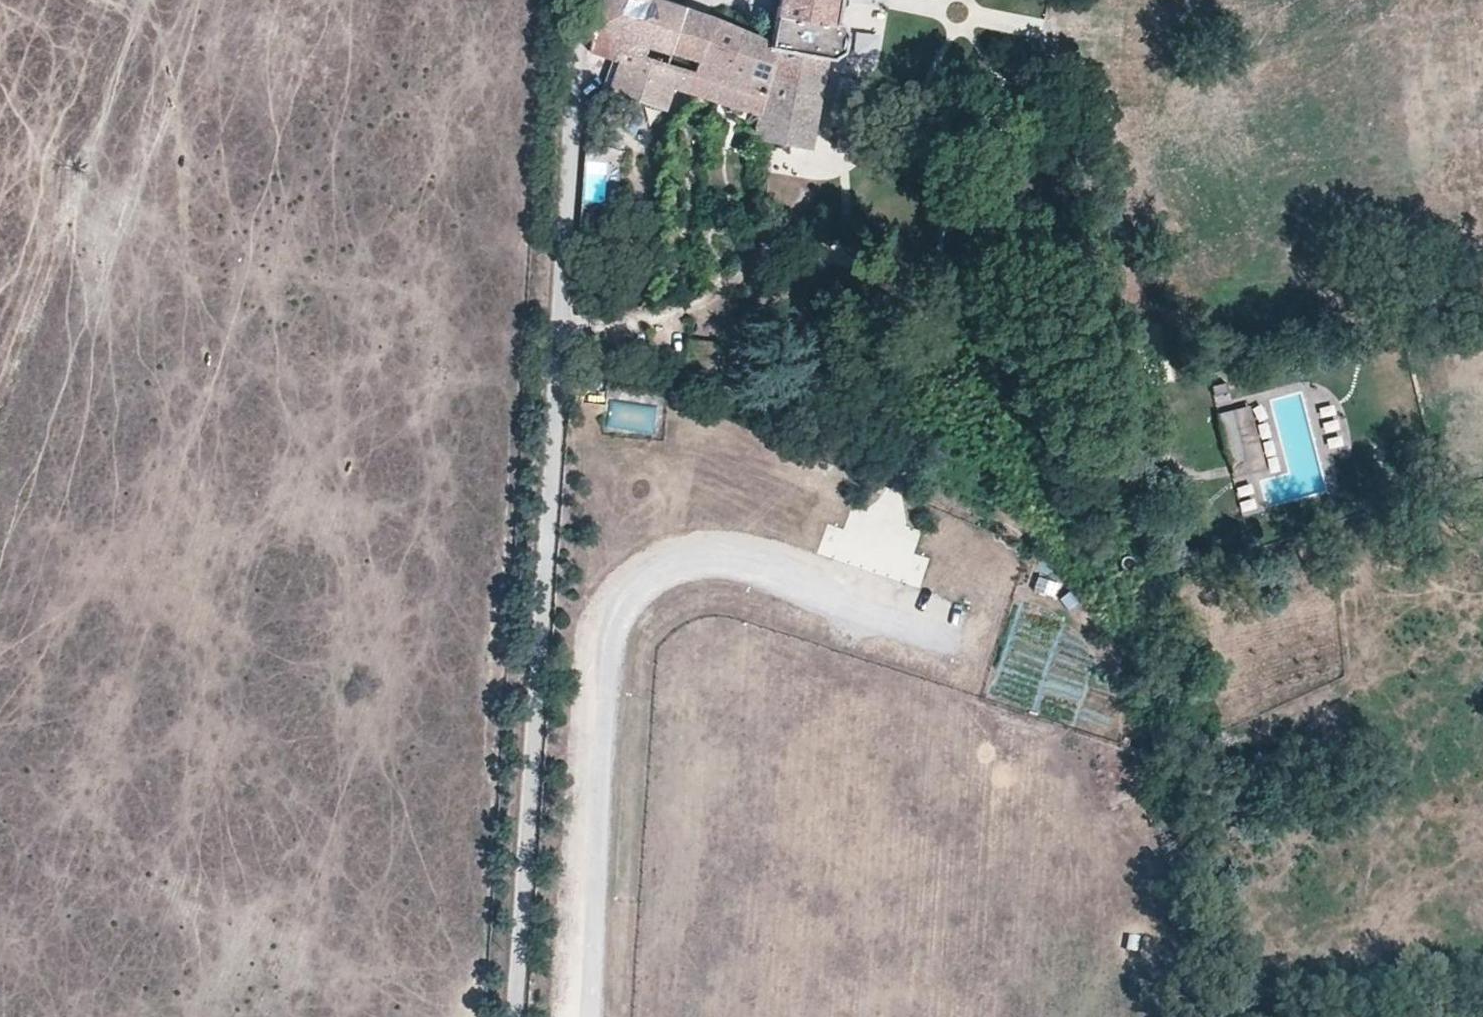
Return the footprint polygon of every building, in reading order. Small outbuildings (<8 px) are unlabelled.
[(592,24),(591,51),(617,62),(608,88),(663,105),(671,84),(718,98),(758,113),(764,94),(760,93),(761,84),(766,85),(771,48),(771,45),(731,23),(706,14),(667,0),(602,0),(592,24)] [(771,45),(771,48),(829,59),(843,50),(846,31),(834,21),(838,0),(778,0),(771,45)] [(829,59),(771,48),(766,85),(761,84),(760,93),(764,94),(758,113),(755,137),(812,147),(829,59)] [(1211,385),(1216,405),(1231,401),(1226,381),(1211,385)] [(1231,477),(1265,470),(1251,405),(1217,412),(1231,477)] [(1035,577),(1033,592),(1055,595),(1057,580),(1035,577)]
